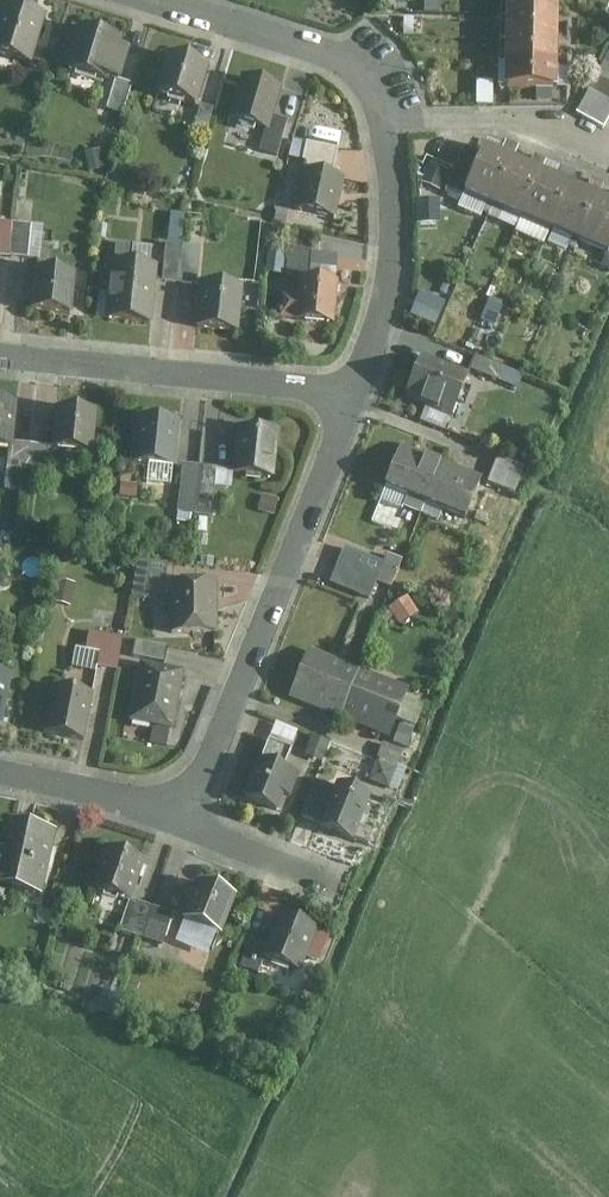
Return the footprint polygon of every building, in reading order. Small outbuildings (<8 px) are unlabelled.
[(512,17),(564,18),(565,0),(512,0),(512,17)] [(48,17),(5,4),(0,21),(0,58),(33,67),(48,17)] [(512,17),(511,41),(564,42),(564,18),(512,17)] [(122,41),(80,28),(67,69),(116,84),(123,86),(124,82),(133,53),(119,49),(122,41)] [(511,41),(511,64),(563,65),(564,42),(511,41)] [(210,67),(169,55),(158,93),(199,105),(210,67)] [(579,114),(606,128),(608,123),(608,57),(579,114)] [(563,65),(511,64),(510,91),(563,92),(563,65)] [(276,118),(283,90),(243,78),(231,122),(267,132),(271,133),(276,118)] [(134,85),(124,82),(123,86),(116,84),(108,110),(126,115),(134,85)] [(216,110),(199,105),(192,130),(210,135),(216,110)] [(290,121),(276,118),(271,133),(267,132),(260,151),(280,157),(290,121)] [(308,172),(334,177),(340,150),(309,144),(304,162),(309,163),(308,172)] [(105,148),(88,152),(91,171),(109,168),(105,148)] [(468,194),(496,207),(516,162),(489,150),(468,194)] [(544,175),(516,162),(496,207),(524,220),(544,175)] [(431,163),(425,181),(444,187),(450,169),(431,163)] [(334,177),(308,172),(300,214),(337,221),(345,179),(334,177)] [(544,175),(524,220),(551,233),(572,188),(544,175)] [(601,201),(572,188),(551,233),(580,246),(601,201)] [(601,201),(580,246),(608,259),(608,205),(601,201)] [(13,224),(0,223),(0,256),(11,257),(13,224)] [(32,226),(13,224),(11,257),(29,259),(32,226)] [(182,286),(186,246),(168,244),(164,284),(182,286)] [(203,247),(186,246),(182,286),(199,288),(203,247)] [(301,281),(311,281),(314,252),(288,250),(286,280),(301,281)] [(158,270),(112,265),(106,320),(152,325),(158,270)] [(76,275),(38,272),(35,313),(73,316),(76,275)] [(448,304),(456,282),(441,277),(433,299),(448,304)] [(311,281),(301,281),(298,323),(336,326),(339,284),(311,281)] [(245,288),(203,285),(199,330),(241,334),(245,288)] [(502,308),(488,302),(483,313),(497,320),(502,308)] [(511,372),(478,360),(473,374),(505,386),(511,372)] [(472,379),(423,361),(408,402),(457,420),(472,379)] [(15,406),(0,406),(0,450),(12,451),(15,406)] [(94,457),(97,415),(62,412),(59,455),(94,457)] [(172,469),(177,424),(140,420),(135,466),(172,469)] [(277,482),(280,436),(241,433),(238,479),(277,482)] [(13,473),(27,475),(31,447),(17,445),(13,473)] [(49,450),(31,447),(27,475),(45,478),(49,450)] [(429,508),(446,465),(402,448),(385,490),(429,508)] [(500,460),(489,486),(514,497),(526,471),(500,460)] [(484,481),(446,465),(429,508),(466,523),(484,481)] [(196,517),(201,469),(183,467),(177,515),(196,517)] [(220,471),(201,469),(196,517),(214,519),(220,471)] [(140,486),(125,483),(124,494),(138,496),(140,486)] [(282,499),(266,493),(262,508),(277,513),(282,499)] [(387,567),(347,551),(333,586),(373,602),(387,567)] [(136,599),(149,601),(151,576),(169,578),(171,563),(140,560),(136,599)] [(78,582),(62,579),(57,601),(73,605),(78,582)] [(214,639),(213,584),(172,585),(173,640),(214,639)] [(422,613),(410,594),(392,605),(403,624),(422,613)] [(118,674),(124,642),(92,636),(88,656),(102,658),(99,671),(118,674)] [(168,649),(137,643),(134,660),(165,666),(168,649)] [(362,673),(310,653),(292,701),(344,721),(362,673)] [(175,736),(187,676),(143,667),(132,727),(175,736)] [(413,692),(362,673),(344,721),(395,740),(413,692)] [(10,678),(0,676),(0,730),(10,678)] [(84,746),(92,697),(55,691),(47,740),(84,746)] [(294,802),(302,779),(287,773),(295,754),(269,743),(246,801),(281,814),(287,799),(294,802)] [(401,790),(407,766),(378,758),(371,782),(401,790)] [(356,846),(372,801),(340,790),(324,834),(356,846)] [(54,837),(15,829),(8,859),(0,857),(0,895),(39,904),(54,837)] [(129,909),(143,865),(107,853),(93,897),(129,909)] [(222,939),(237,899),(200,886),(186,926),(222,939)] [(143,942),(153,912),(131,905),(122,935),(143,942)] [(175,919),(153,912),(143,942),(165,949),(175,919)] [(321,967),(332,940),(282,920),(272,942),(263,966),(303,979),(310,962),(321,967)] [(263,966),(272,942),(258,937),(243,971),(259,977),(263,966)]
